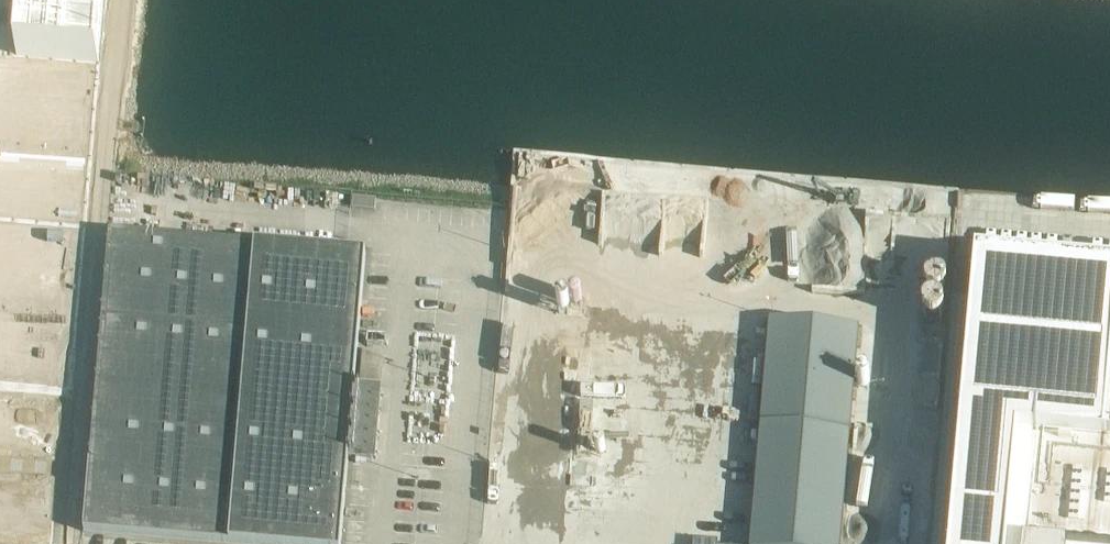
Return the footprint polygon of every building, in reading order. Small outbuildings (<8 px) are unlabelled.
[(104,0),(0,0),(0,543),(57,543),(104,0)] [(109,230),(83,530),(241,543),(341,543),(348,456),(372,458),(378,390),(354,388),(366,252),(109,230)] [(950,543),(1109,543),(1109,272),(976,260),(950,543)] [(769,321),(751,543),(839,543),(857,329),(769,321)] [(115,541),(108,541),(109,536),(87,535),(86,543),(115,543),(115,541)]
